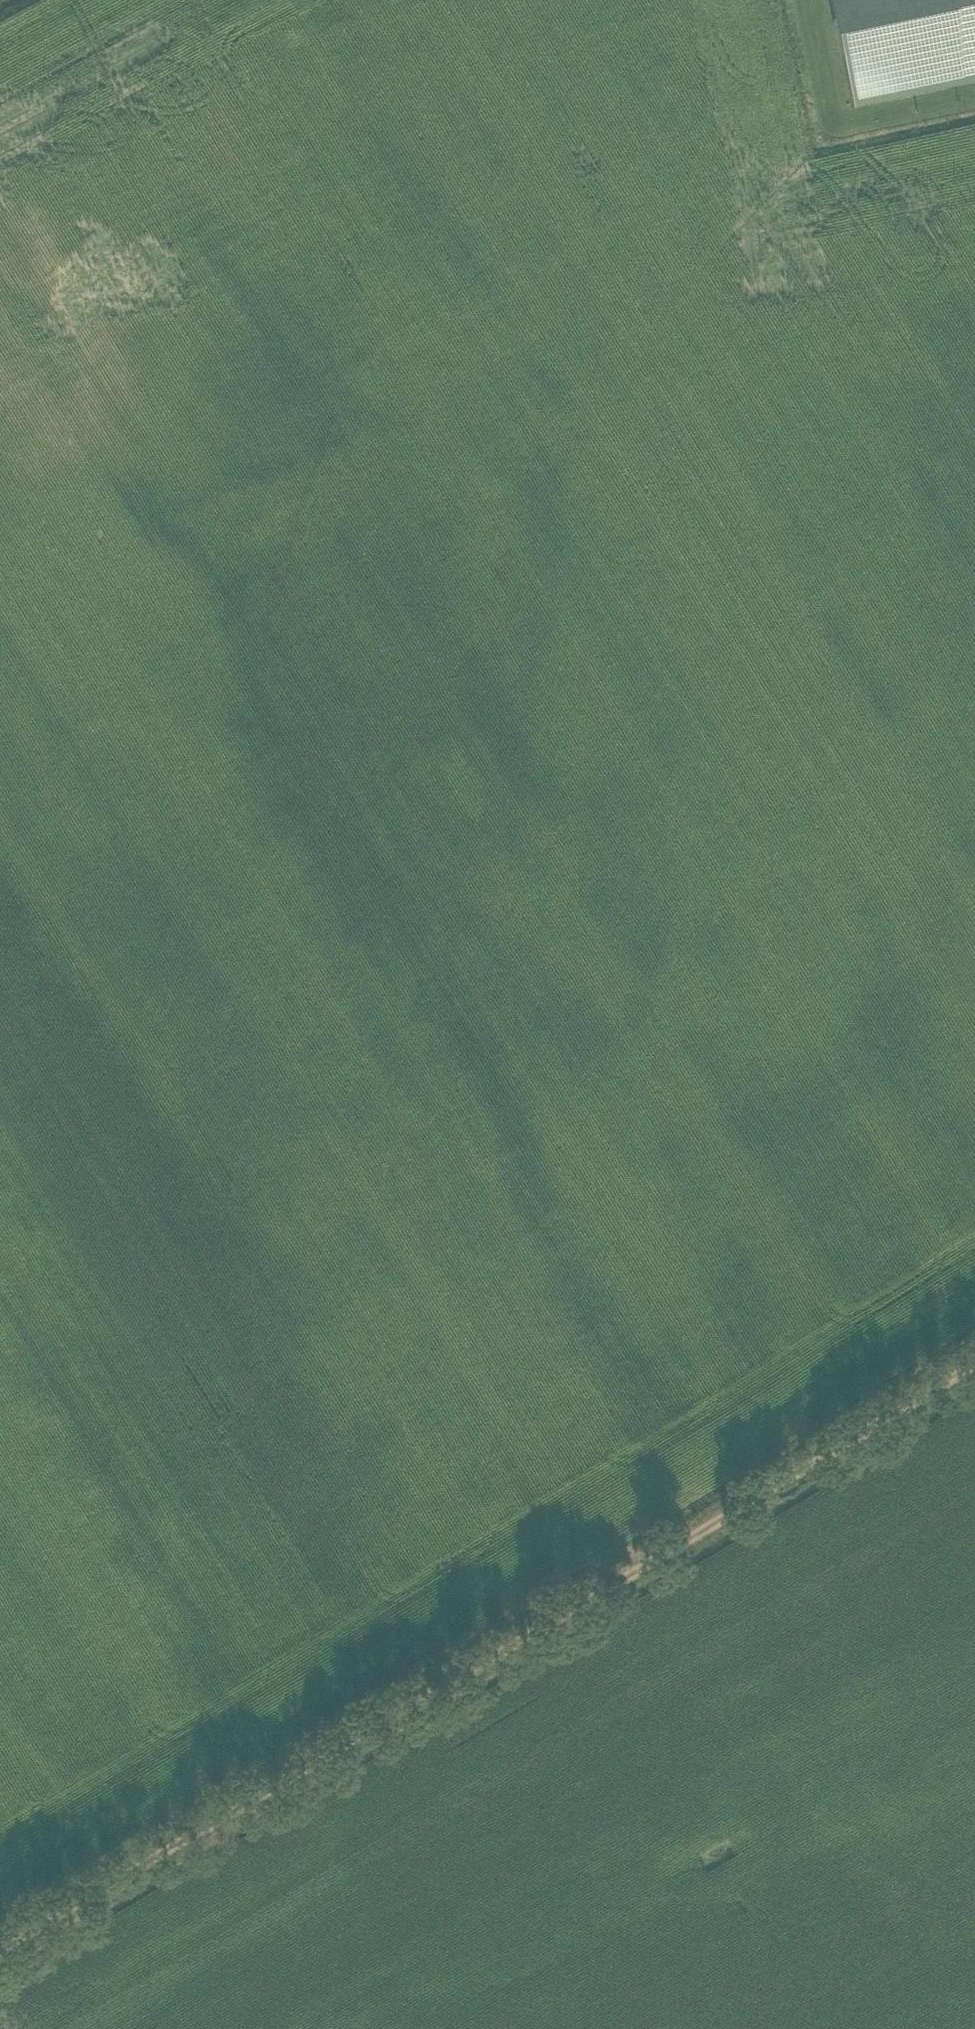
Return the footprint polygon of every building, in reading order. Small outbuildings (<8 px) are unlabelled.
[(974,82),(974,0),(829,0),(853,109),(974,82)]
